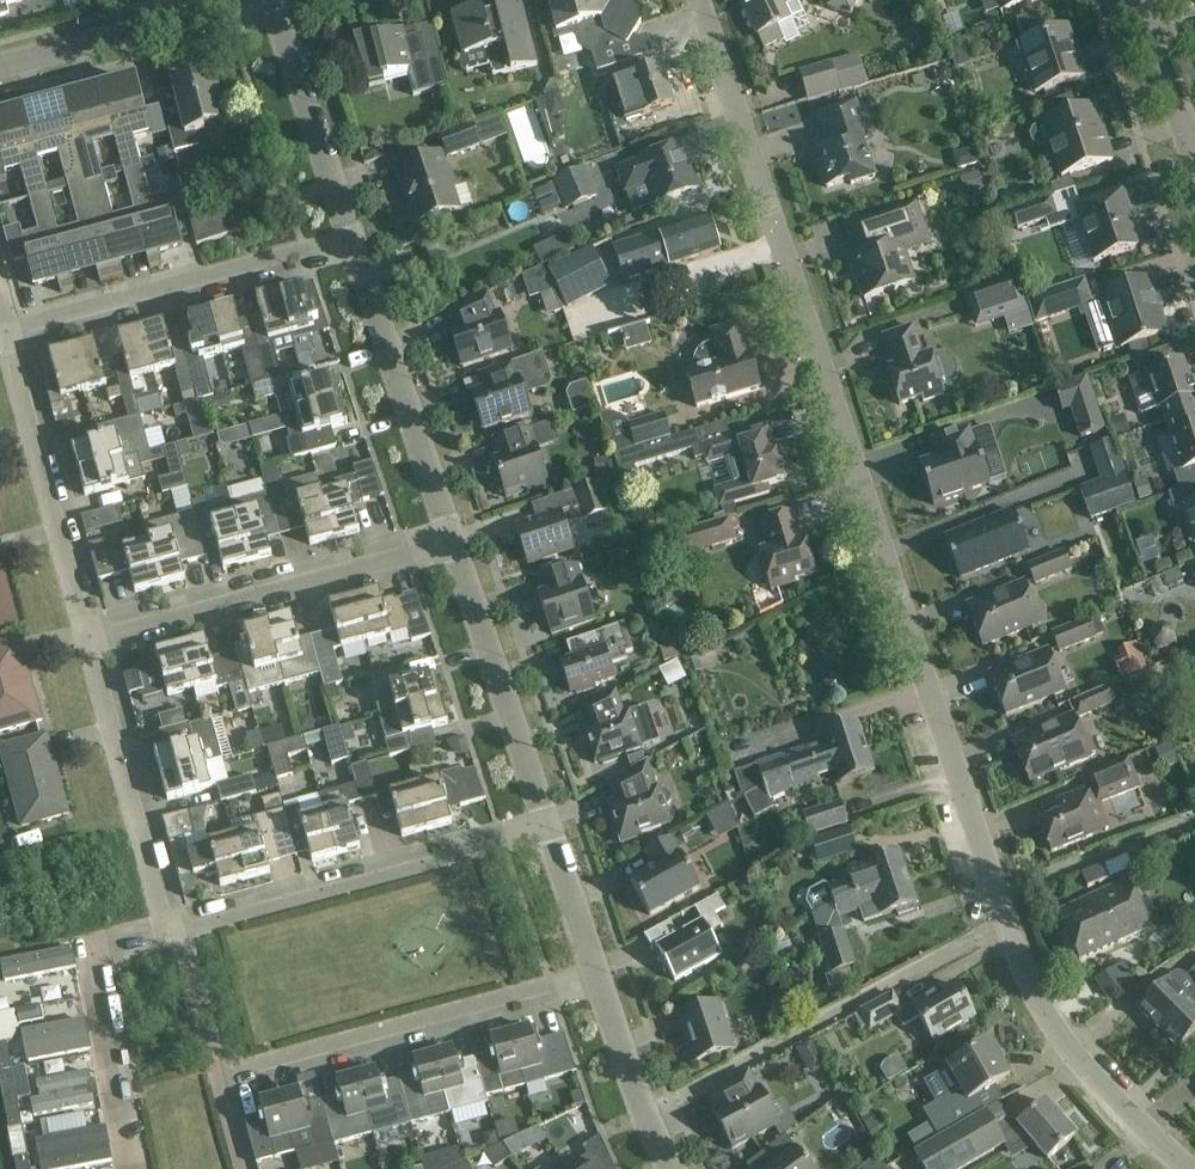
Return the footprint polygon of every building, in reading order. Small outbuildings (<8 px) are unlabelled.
[(8,14),(6,5),(24,0),(0,0),(0,16),(8,14)] [(68,16),(85,11),(82,0),(63,0),(68,16)] [(595,68),(651,54),(646,37),(638,39),(633,37),(641,23),(637,10),(621,0),(548,0),(552,15),(548,16),(554,39),(575,33),(577,44),(591,52),(595,68)] [(756,36),(762,50),(797,33),(791,20),(804,14),(799,3),(806,0),(739,0),(756,36)] [(828,4),(826,8),(851,17),(858,0),(817,0),(828,4)] [(1001,11),(1034,0),(997,0),(1001,11)] [(536,65),(520,1),(483,10),(482,6),(452,14),(462,55),(485,49),(492,76),(536,65)] [(1023,41),(1019,42),(1035,92),(1085,76),(1078,56),(1074,58),(1064,28),(1044,34),(1037,14),(1016,21),(1023,41)] [(417,27),(372,38),(371,34),(353,39),(369,87),(384,83),(383,77),(412,69),(418,94),(448,87),(440,55),(425,58),(417,27)] [(866,83),(858,56),(799,73),(807,100),(866,83)] [(672,104),(659,67),(631,76),(638,97),(620,103),(625,118),(643,112),(643,113),(672,104)] [(937,75),(938,81),(943,84),(949,82),(951,78),(949,71),(945,69),(939,71),(937,75)] [(193,84),(192,79),(172,84),(173,89),(159,93),(172,149),(173,152),(173,153),(198,147),(194,133),(204,130),(203,125),(225,119),(215,79),(193,84)] [(140,161),(133,136),(149,132),(151,132),(137,81),(113,88),(112,83),(113,82),(113,80),(98,83),(98,85),(99,85),(102,95),(114,137),(124,173),(142,168),(153,165),(151,158),(140,161)] [(550,81),(543,94),(544,98),(558,93),(557,88),(555,80),(550,81)] [(75,147),(85,184),(115,175),(113,168),(98,172),(91,143),(114,137),(102,95),(76,103),(72,89),(73,88),(73,86),(59,88),(75,147)] [(37,158),(58,152),(65,181),(51,185),(53,193),(67,189),(85,184),(75,147),(59,88),(46,90),(46,92),(48,92),(53,109),(26,116),(37,158)] [(565,112),(558,93),(544,98),(545,98),(536,101),(551,143),(565,138),(559,122),(554,124),(551,117),(565,112)] [(26,116),(20,96),(22,96),(21,94),(6,96),(6,98),(7,98),(12,115),(0,119),(0,181),(6,179),(4,172),(20,167),(29,199),(47,194),(37,158),(26,116)] [(864,131),(855,103),(819,115),(828,142),(817,145),(823,163),(819,165),(827,188),(849,180),(850,185),(875,177),(860,133),(864,131)] [(1103,142),(1091,106),(1043,122),(1061,177),(1112,160),(1106,141),(1103,142)] [(967,111),(971,126),(986,122),(983,112),(977,109),(967,111)] [(485,143),(503,136),(497,120),(479,127),(485,143)] [(480,146),(472,124),(440,136),(448,158),(480,146)] [(699,188),(683,144),(637,162),(617,170),(633,213),(699,188)] [(172,149),(157,152),(160,163),(174,159),(173,153),(173,152),(172,149)] [(954,155),(958,169),(977,164),(973,150),(954,155)] [(445,168),(440,154),(396,169),(402,188),(405,187),(409,198),(406,199),(414,224),(459,209),(452,188),(455,187),(449,167),(445,168)] [(175,161),(158,165),(164,184),(180,179),(175,161)] [(132,205),(145,251),(150,269),(162,265),(159,252),(182,246),(168,195),(166,196),(150,200),(144,176),(156,173),(153,165),(142,168),(124,173),(132,205)] [(598,197),(585,167),(533,190),(544,214),(562,205),(565,212),(598,197)] [(978,172),(960,179),(966,195),(984,189),(978,172)] [(132,205),(109,211),(103,187),(117,183),(115,175),(85,184),(111,279),(123,276),(118,258),(145,251),(132,205)] [(56,226),(68,272),(95,265),(100,282),(111,279),(85,184),(67,189),(76,220),(56,226)] [(1129,211),(1122,191),(1075,207),(1094,262),(1113,256),(1136,248),(1125,215),(1129,211)] [(56,226),(47,194),(29,199),(38,231),(22,235),(19,226),(3,231),(12,263),(27,259),(34,286),(57,280),(60,293),(73,289),(70,277),(68,272),(56,226)] [(1058,216),(1052,197),(1011,210),(1017,230),(1058,216)] [(252,227),(244,198),(189,216),(196,246),(252,227)] [(929,243),(916,205),(847,228),(863,276),(857,279),(864,299),(914,283),(904,251),(929,243)] [(609,237),(608,238),(621,280),(622,279),(623,282),(697,257),(720,249),(709,216),(686,223),(615,248),(609,237)] [(534,250),(541,265),(556,258),(549,244),(534,250)] [(611,285),(591,246),(549,268),(568,307),(611,285)] [(526,288),(536,284),(540,294),(553,290),(541,267),(522,276),(526,288)] [(1028,311),(1017,277),(982,288),(964,294),(975,328),(1028,311)] [(1157,297),(1151,278),(1099,295),(1117,349),(1131,345),(1145,340),(1166,333),(1158,307),(1156,308),(1152,298),(1157,297)] [(1091,303),(1083,281),(1028,299),(1036,321),(1091,303)] [(329,331),(320,305),(308,309),(302,284),(279,290),(291,335),(292,341),(329,331)] [(268,341),(291,335),(279,290),(256,296),(268,341)] [(495,314),(487,292),(449,309),(459,339),(453,341),(462,367),(512,351),(499,312),(495,314)] [(210,309),(222,354),(245,348),(232,303),(210,309)] [(222,354),(210,309),(187,316),(199,360),(222,354)] [(141,328),(153,373),(176,367),(163,322),(141,328)] [(617,353),(648,343),(641,322),(610,332),(617,353)] [(695,371),(686,374),(689,383),(696,407),(737,396),(759,389),(758,382),(749,355),(748,355),(739,324),(716,331),(710,333),(714,344),(709,345),(702,348),(697,353),(694,359),(693,366),(695,371)] [(931,357),(931,354),(922,357),(912,327),(905,329),(883,337),(892,367),(887,368),(892,382),(899,405),(921,398),(922,402),(944,395),(942,388),(946,386),(954,381),(957,371),(954,361),(946,354),(935,355),(931,357)] [(153,373),(141,328),(118,334),(130,379),(153,373)] [(1145,340),(1131,345),(1135,357),(1150,352),(1145,340)] [(71,347),(84,392),(106,385),(94,341),(71,347)] [(258,349),(266,381),(281,377),(273,345),(258,349)] [(61,398),(84,392),(71,347),(49,353),(61,398)] [(251,385),(266,381),(258,349),(243,354),(251,385)] [(1133,359),(1139,376),(1130,380),(1141,414),(1161,408),(1165,422),(1194,411),(1194,405),(1192,397),(1194,396),(1194,383),(1194,379),(1189,380),(1183,360),(1157,369),(1152,353),(1133,359)] [(552,381),(543,354),(477,376),(483,393),(472,397),(483,431),(531,415),(524,396),(548,388),(552,381)] [(314,368),(311,355),(297,358),(300,372),(314,368)] [(188,368),(195,390),(197,400),(213,396),(204,364),(188,368)] [(299,372),(281,377),(266,381),(251,385),(255,402),(276,397),(281,416),(283,416),(341,400),(334,376),(303,384),(299,372)] [(1086,377),(1055,388),(1062,411),(1072,408),(1081,437),(1104,429),(1086,377)] [(574,385),(568,399),(573,414),(594,407),(586,381),(574,385)] [(128,419),(140,416),(131,384),(120,388),(122,397),(128,419)] [(122,397),(120,388),(106,391),(109,401),(122,397)] [(184,404),(197,400),(195,390),(181,394),(184,404)] [(225,394),(213,397),(216,407),(216,410),(228,407),(225,394)] [(204,399),(206,410),(216,407),(213,397),(204,399)] [(197,400),(184,404),(187,415),(206,410),(203,400),(198,402),(197,400)] [(333,428),(347,424),(341,400),(283,416),(290,440),(287,444),(291,459),(311,454),(338,446),(335,439),(330,435),(328,429),(333,428)] [(67,412),(64,402),(50,406),(53,416),(67,412)] [(1165,422),(1170,435),(1169,435),(1181,470),(1173,473),(1179,490),(1194,485),(1194,476),(1192,468),(1194,467),(1194,411),(1165,422)] [(612,413),(606,413),(599,415),(613,456),(628,451),(637,448),(637,447),(671,437),(664,415),(629,425),(628,421),(621,416),(612,413)] [(71,447),(78,471),(123,459),(138,455),(150,452),(140,416),(128,419),(107,425),(111,437),(71,447)] [(1129,431),(1124,416),(1108,421),(1113,436),(1129,431)] [(559,442),(552,422),(497,440),(503,457),(493,460),(499,479),(495,481),(500,495),(504,494),(505,497),(548,483),(537,449),(559,442)] [(633,467),(680,453),(693,449),(696,459),(705,456),(707,465),(725,460),(732,484),(714,489),(720,507),(722,506),(723,506),(734,503),(746,499),(769,492),(767,485),(786,480),(776,444),(765,447),(762,437),(740,443),(738,436),(730,439),(725,422),(675,437),(637,448),(628,451),(633,467)] [(241,439),(250,437),(247,426),(238,428),(241,439)] [(969,430),(932,442),(938,458),(920,464),(934,505),(969,493),(968,491),(989,484),(977,447),(975,448),(969,430)] [(1135,503),(1113,439),(1090,447),(1102,481),(1080,489),(1090,519),(1135,503)] [(188,487),(177,444),(163,448),(171,476),(158,480),(162,494),(188,487)] [(123,459),(78,471),(85,495),(145,479),(138,455),(123,459)] [(613,474),(611,458),(594,459),(596,476),(613,474)] [(260,467),(267,493),(270,504),(286,500),(288,499),(283,482),(278,462),(260,467)] [(384,496),(373,462),(353,467),(356,477),(363,501),(384,496)] [(334,538),(322,494),(320,487),(316,473),(283,482),(288,499),(286,500),(288,507),(299,504),(310,545),(334,538)] [(320,487),(322,494),(334,538),(359,531),(352,504),(363,501),(356,477),(320,487)] [(1145,479),(1133,483),(1138,500),(1151,495),(1145,479)] [(605,511),(596,482),(549,498),(554,514),(515,527),(525,555),(530,557),(534,570),(536,570),(533,562),(573,548),(565,525),(605,511)] [(1179,490),(1168,494),(1174,510),(1181,508),(1194,545),(1194,544),(1194,485),(1179,490)] [(267,493),(231,503),(247,562),(271,555),(261,516),(272,513),(270,504),(267,493)] [(195,513),(201,533),(212,530),(223,568),(247,562),(231,503),(208,509),(205,499),(192,502),(195,513)] [(723,506),(722,506),(726,518),(738,515),(734,503),(723,506)] [(1013,511),(944,538),(960,578),(1029,551),(1013,511)] [(207,556),(201,533),(195,513),(144,527),(148,541),(154,562),(158,577),(160,585),(184,579),(180,564),(180,561),(185,559),(186,562),(207,556)] [(802,548),(792,513),(760,522),(768,549),(760,551),(772,590),(794,583),(793,580),(814,573),(806,547),(802,548)] [(737,541),(730,518),(713,523),(677,534),(683,556),(737,541)] [(636,525),(620,530),(626,548),(642,543),(636,525)] [(160,585),(154,562),(148,541),(122,548),(123,548),(105,553),(103,541),(88,545),(98,581),(129,572),(135,592),(160,585)] [(1070,570),(1063,552),(1028,567),(1035,584),(1070,570)] [(595,620),(576,564),(545,575),(550,590),(538,594),(551,635),(595,620)] [(1182,581),(1178,569),(1165,574),(1170,586),(1182,581)] [(682,582),(662,586),(665,602),(685,598),(682,582)] [(1041,623),(1025,583),(981,601),(985,613),(971,618),(983,646),(1041,623)] [(15,622),(6,590),(2,591),(0,585),(0,626),(15,622)] [(383,606),(379,590),(353,597),(365,642),(408,630),(412,642),(428,638),(417,597),(383,606)] [(664,610),(659,595),(643,600),(648,615),(664,610)] [(341,648),(365,642),(353,597),(329,604),(341,648)] [(284,684),(320,675),(319,672),(315,656),(315,655),(313,649),(301,652),(291,614),(267,621),(279,665),(284,684)] [(1098,619),(1089,622),(1094,636),(1103,633),(1098,619)] [(1089,622),(1088,620),(1052,634),(1059,652),(1095,637),(1094,636),(1089,622)] [(267,621),(243,627),(253,665),(241,669),(245,682),(248,694),(284,684),(279,665),(267,621)] [(633,651),(624,624),(566,644),(572,660),(561,663),(571,693),(575,691),(576,694),(594,688),(593,685),(614,678),(610,665),(627,660),(625,654),(633,651)] [(1150,629),(1157,648),(1175,642),(1171,632),(1160,626),(1150,629)] [(205,638),(181,644),(193,689),(215,683),(217,689),(245,682),(241,669),(237,652),(219,656),(221,660),(211,663),(205,638)] [(1120,677),(1147,668),(1137,640),(1111,650),(1120,677)] [(158,662),(132,669),(133,674),(138,672),(143,692),(138,693),(140,700),(166,693),(167,696),(193,689),(181,644),(155,651),(158,662)] [(679,658),(675,645),(660,649),(664,664),(671,663),(679,658)] [(41,721),(33,691),(30,689),(28,680),(29,677),(24,658),(5,663),(4,663),(0,646),(0,732),(41,721)] [(315,656),(319,672),(324,689),(335,686),(335,685),(342,683),(333,651),(315,656)] [(1065,691),(1049,651),(989,675),(991,679),(994,678),(998,686),(995,688),(1005,715),(1065,691)] [(698,657),(686,662),(690,675),(703,670),(698,657)] [(373,690),(380,716),(396,712),(441,700),(434,676),(407,683),(402,667),(380,673),(369,676),(373,690)] [(143,692),(138,672),(124,676),(129,696),(143,692)] [(1145,672),(1129,678),(1143,715),(1159,709),(1145,672)] [(824,682),(827,692),(838,694),(845,687),(842,676),(831,674),(824,682)] [(335,686),(324,689),(328,702),(339,699),(335,686)] [(1115,702),(1109,686),(1080,698),(1086,714),(1115,702)] [(615,691),(582,708),(588,726),(592,736),(586,738),(595,764),(601,761),(602,765),(618,759),(617,756),(641,748),(660,742),(648,707),(629,713),(629,712),(623,714),(615,691)] [(415,750),(414,750),(410,734),(447,724),(441,700),(396,712),(380,716),(391,756),(391,757),(405,753),(415,750)] [(1084,739),(1074,715),(1012,741),(1014,747),(1019,745),(1022,751),(1017,753),(1029,783),(1091,757),(1091,756),(1095,754),(1088,737),(1084,739)] [(296,719),(300,734),(314,731),(312,723),(305,717),(296,719)] [(154,752),(161,776),(205,764),(222,759),(211,719),(188,725),(193,741),(154,752)] [(734,772),(742,798),(790,772),(865,747),(856,721),(823,732),(828,747),(810,753),(809,749),(785,757),(734,772)] [(285,742),(281,726),(259,732),(263,748),(285,742)] [(348,760),(339,728),(322,732),(332,765),(348,760)] [(263,748),(259,736),(252,738),(248,745),(250,751),(263,748)] [(51,773),(41,737),(0,748),(17,808),(22,806),(27,825),(67,814),(59,785),(58,784),(58,783),(57,782),(56,782),(54,782),(52,782),(50,773),(51,773)] [(307,751),(303,738),(268,747),(277,780),(292,776),(287,757),(307,751)] [(1178,764),(1171,743),(1155,749),(1162,769),(1178,764)] [(790,772),(742,798),(744,797),(754,818),(774,808),(769,800),(795,787),(819,779),(817,775),(835,769),(840,784),(873,773),(865,747),(790,772)] [(642,753),(627,758),(631,770),(645,762),(642,753)] [(1141,789),(1128,758),(1091,773),(1079,778),(1085,791),(1060,801),(1065,813),(1039,823),(1051,852),(1108,829),(1098,806),(1141,789)] [(656,789),(646,762),(645,762),(631,770),(627,772),(607,783),(618,815),(612,817),(621,844),(641,838),(639,834),(661,827),(656,812),(665,809),(665,807),(668,805),(670,800),(670,796),(668,792),(663,790),(659,790),(658,788),(656,789)] [(376,797),(367,763),(351,768),(360,802),(376,797)] [(205,764),(161,776),(167,800),(212,788),(205,764)] [(426,830),(451,823),(447,807),(458,803),(462,806),(485,799),(475,769),(466,772),(461,769),(442,774),(439,779),(414,786),(426,830)] [(256,793),(252,777),(216,786),(220,802),(256,793)] [(402,837),(426,830),(414,786),(389,792),(402,837)] [(319,795),(323,810),(336,855),(360,848),(348,804),(354,802),(350,787),(319,795)] [(848,824),(841,802),(802,814),(809,836),(848,824)] [(291,834),(285,809),(266,814),(272,839),(291,834)] [(336,855),(323,810),(299,817),(311,861),(336,855)] [(195,835),(189,812),(162,819),(169,842),(179,880),(195,875),(189,852),(185,838),(195,835)] [(234,835),(246,879),(270,873),(258,828),(234,835)] [(857,852),(850,829),(810,841),(817,865),(857,852)] [(208,842),(209,847),(189,852),(195,875),(205,873),(206,877),(217,874),(220,886),(246,879),(234,835),(208,842)] [(680,853),(679,854),(669,838),(645,852),(654,869),(631,882),(649,915),(699,887),(680,853)] [(831,887),(822,883),(807,892),(805,901),(813,916),(814,915),(833,903),(908,879),(899,853),(846,870),(850,881),(831,887)] [(1103,862),(1080,871),(1087,888),(1110,879),(1103,862)] [(908,879),(833,903),(814,915),(819,928),(838,919),(862,911),(861,907),(879,901),(884,916),(916,905),(908,879)] [(1150,928),(1128,880),(1078,903),(1056,913),(1078,961),(1100,951),(1150,928)] [(718,895),(700,905),(706,917),(707,918),(725,908),(718,895)] [(655,946),(669,971),(675,982),(698,969),(722,955),(702,920),(677,934),(655,946)] [(856,966),(844,930),(818,939),(830,974),(853,967),(856,966)] [(792,948),(788,936),(766,944),(770,956),(792,948)] [(71,949),(0,963),(4,983),(75,969),(71,949)] [(831,975),(825,977),(829,990),(857,980),(853,967),(830,974),(831,975)] [(1188,976),(1184,972),(1181,971),(1178,971),(1174,972),(1137,1009),(1158,1030),(1187,1001),(1194,992),(1194,969),(1188,976)] [(974,1018),(955,985),(938,995),(932,994),(912,1005),(912,1006),(902,1012),(893,995),(861,1012),(871,1030),(896,1015),(902,1026),(919,1017),(933,1041),(954,1030),(974,1018)] [(1187,1001),(1158,1030),(1178,1050),(1194,1033),(1194,992),(1187,1001)] [(727,1031),(718,1002),(678,1015),(694,1062),(733,1049),(732,1045),(734,1044),(730,1031),(727,1031)] [(40,1006),(17,1010),(19,1024),(43,1020),(40,1006)] [(7,1043),(13,1040),(20,1028),(19,1024),(17,1010),(0,1013),(0,1044),(7,1043)] [(90,1051),(84,1020),(21,1032),(27,1063),(90,1051)] [(530,1027),(510,1033),(525,1086),(554,1080),(576,1072),(563,1034),(534,1042),(530,1027)] [(525,1086),(510,1033),(490,1038),(494,1053),(476,1058),(487,1103),(488,1103),(486,1097),(525,1086)] [(819,1056),(810,1041),(796,1049),(800,1056),(811,1060),(819,1056)] [(924,1114),(929,1123),(938,1139),(978,1116),(969,1101),(985,1092),(1009,1078),(1000,1061),(1003,1059),(995,1044),(991,1046),(989,1042),(968,1054),(947,1067),(948,1068),(935,1076),(948,1099),(924,1114)] [(7,1043),(0,1044),(0,1071),(7,1070),(12,1069),(7,1043)] [(449,1113),(487,1103),(476,1058),(457,1063),(453,1048),(433,1054),(444,1094),(449,1113)] [(417,1074),(399,1079),(411,1124),(449,1113),(444,1094),(433,1054),(413,1059),(417,1074)] [(0,1071),(0,1081),(4,1102),(13,1100),(17,1100),(30,1097),(25,1067),(12,1069),(7,1070),(0,1071)] [(356,1075),(372,1134),(411,1124),(399,1079),(380,1084),(376,1069),(356,1075)] [(758,1090),(748,1072),(707,1094),(722,1122),(719,1124),(732,1149),(779,1124),(760,1089),(758,1090)] [(31,1101),(34,1116),(93,1105),(87,1074),(37,1083),(40,1099),(31,1101)] [(334,1145),(372,1134),(356,1075),(336,1080),(340,1095),(322,1100),(334,1145)] [(339,1162),(334,1145),(322,1100),(303,1105),(299,1090),(279,1096),(294,1153),(299,1168),(315,1168),(339,1162)] [(581,1091),(572,1094),(577,1106),(585,1104),(581,1091)] [(256,1163),(294,1153),(279,1096),(259,1101),(263,1116),(245,1121),(247,1131),(256,1163)] [(978,1116),(938,1139),(916,1151),(914,1153),(923,1168),(962,1168),(1003,1145),(1008,1153),(1030,1140),(1035,1145),(1047,1160),(1056,1152),(1074,1137),(1045,1102),(1018,1125),(1000,1136),(997,1131),(990,1136),(978,1116)] [(859,1118),(869,1133),(878,1127),(869,1112),(859,1118)] [(938,1139),(929,1123),(907,1136),(916,1151),(938,1139)] [(22,1126),(9,1128),(12,1145),(25,1142),(22,1126)] [(42,1168),(67,1168),(111,1161),(105,1129),(37,1141),(42,1168)] [(498,1145),(495,1132),(482,1135),(485,1148),(498,1145)] [(786,1136),(762,1154),(771,1167),(768,1168),(811,1168),(796,1148),(795,1149),(786,1136)] [(875,1152),(864,1136),(847,1147),(858,1163),(875,1152)] [(566,1168),(613,1168),(614,1168),(599,1137),(582,1148),(587,1155),(566,1168)] [(513,1138),(503,1143),(512,1157),(523,1152),(513,1138)] [(25,1142),(12,1145),(14,1158),(28,1156),(25,1142)] [(498,1145),(483,1152),(494,1168),(511,1157),(501,1143),(499,1145),(498,1145)] [(423,1168),(447,1168),(463,1162),(459,1148),(420,1159),(423,1168)]
